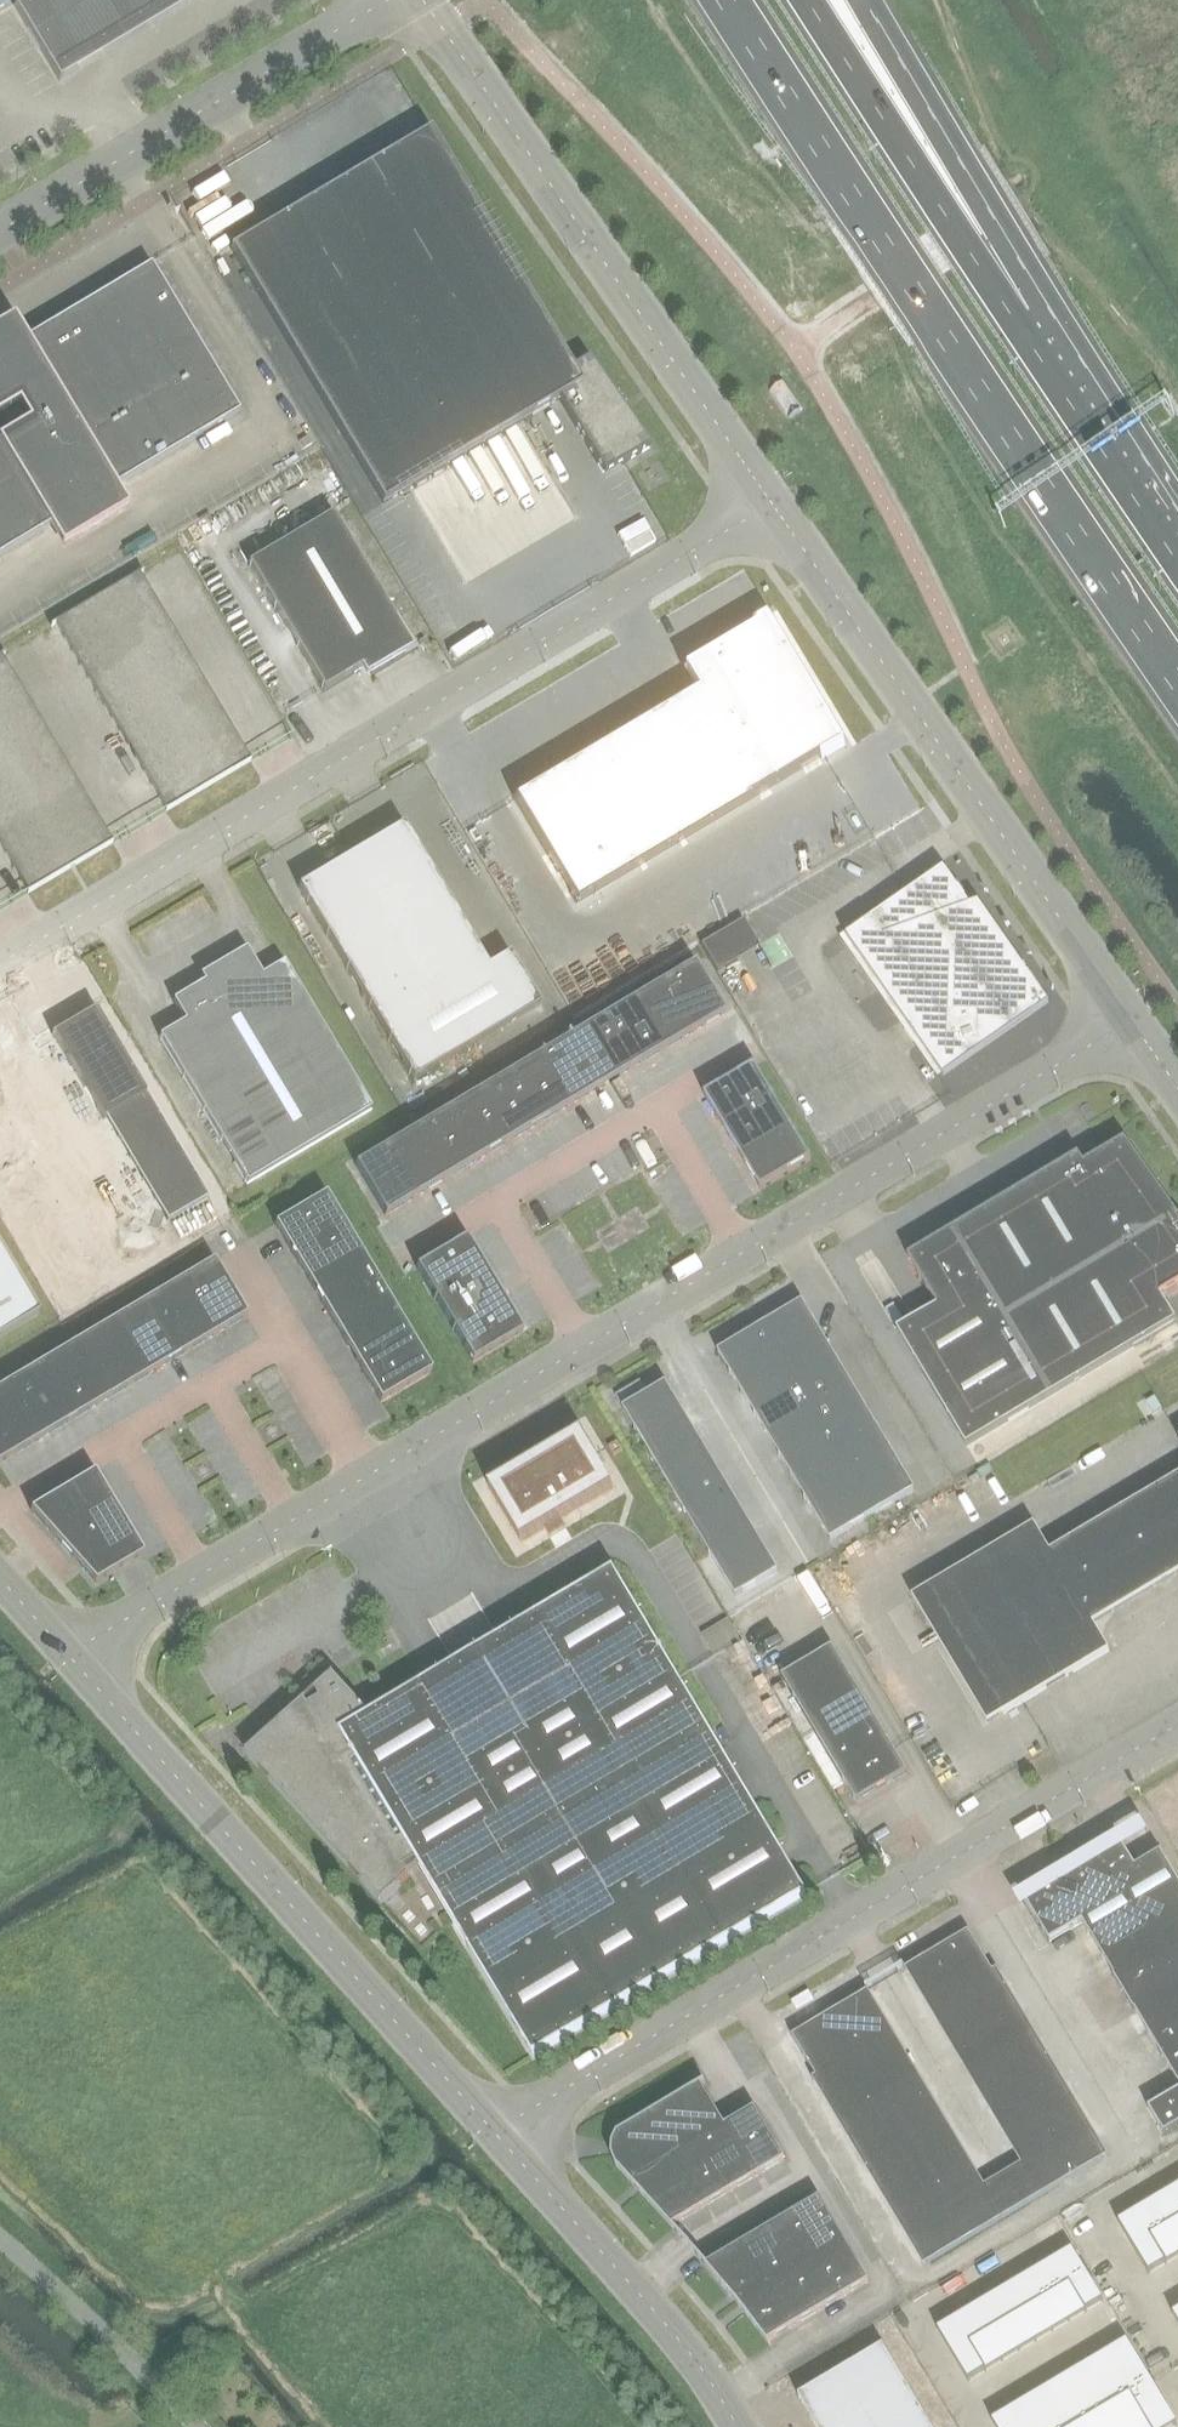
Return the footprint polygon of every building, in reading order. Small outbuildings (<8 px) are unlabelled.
[(58,73),(181,0),(24,0),(13,6),(58,82),(62,80),(58,73)] [(430,131),(230,250),(380,501),(382,505),(558,400),(604,476),(624,464),(650,449),(588,360),(572,370),(430,131)] [(48,527),(62,549),(128,509),(115,487),(238,413),(150,266),(26,340),(13,318),(0,326),(0,416),(21,404),(34,426),(0,445),(0,556),(48,527)] [(332,515),(248,565),(323,691),(365,666),(369,674),(404,653),(412,649),(332,515)] [(249,760),(139,575),(143,572),(128,580),(96,599),(208,787),(239,769),(250,762),(250,761),(249,761),(249,760)] [(51,627),(55,625),(164,809),(166,811),(165,811),(165,812),(177,805),(208,787),(96,599),(64,618),(50,627),(51,627)] [(696,691),(513,800),(576,905),(845,745),(769,618),(683,669),(696,691)] [(111,843),(110,841),(1,657),(5,655),(5,654),(0,657),(0,751),(70,869),(112,844),(112,843),(111,843)] [(27,893),(27,894),(70,869),(0,751),(0,847),(27,892),(28,893),(27,893)] [(351,976),(361,993),(360,994),(391,1046),(392,1045),(402,1062),(401,1062),(413,1082),(539,1006),(509,956),(507,957),(508,958),(488,970),(465,931),(464,932),(454,915),(455,914),(403,827),(390,834),(391,836),(374,845),(373,844),(328,871),(328,873),(312,883),(311,881),(298,889),(350,977),(351,976)] [(907,890),(840,937),(938,1079),(941,1076),(944,1079),(949,1076),(1049,1006),(978,905),(974,907),(957,882),(952,884),(944,871),(911,893),(909,889),(907,890)] [(728,929),(701,945),(717,971),(744,955),(728,929)] [(159,1038),(221,1143),(223,1142),(235,1163),(233,1163),(246,1185),(370,1111),(283,964),(279,967),(280,968),(263,978),(263,976),(258,979),(244,956),(213,975),(206,979),(208,981),(172,1003),(184,1023),(180,1026),(180,1027),(164,1037),(163,1035),(159,1038)] [(693,1033),(724,1014),(694,964),(663,982),(693,1033)] [(663,982),(632,1000),(663,1051),(693,1033),(663,982)] [(663,1051),(632,1000),(602,1018),(632,1069),(663,1051)] [(95,1010),(52,1036),(103,1120),(146,1095),(95,1010)] [(602,1018),(571,1037),(601,1087),(632,1069),(602,1018)] [(601,1087),(571,1037),(540,1055),(571,1106),(601,1087)] [(540,1055),(510,1073),(540,1124),(571,1106),(540,1055)] [(723,1128),(774,1098),(755,1066),(704,1096),(723,1128)] [(540,1124),(510,1073),(479,1092),(509,1142),(540,1124)] [(479,1092),(448,1110),(479,1160),(509,1142),(479,1092)] [(742,1159),(792,1129),(774,1098),(723,1128),(742,1159)] [(479,1160),(448,1110),(418,1128),(448,1179),(479,1160)] [(16,1151),(0,1119),(0,1159),(16,1151)] [(418,1128),(387,1146),(417,1197),(448,1179),(418,1128)] [(760,1191),(811,1161),(792,1129),(742,1159),(760,1191)] [(1134,1347),(1176,1323),(1174,1319),(1172,1320),(1162,1303),(1164,1302),(1159,1295),(1177,1283),(1177,1223),(1146,1177),(1148,1175),(1134,1155),(1131,1157),(1123,1145),(1104,1156),(1102,1154),(1095,1159),(1096,1161),(1083,1169),(1078,1160),(1059,1171),(1057,1169),(1050,1173),(1052,1176),(1009,1201),(1008,1198),(1002,1202),(1004,1206),(987,1216),(984,1212),(978,1216),(980,1218),(938,1244),(936,1241),(929,1245),(931,1248),(911,1260),(918,1272),(917,1273),(928,1293),(930,1292),(939,1307),(937,1308),(1006,1423),(1134,1347)] [(417,1197),(387,1146),(356,1165),(384,1217),(417,1197)] [(325,1195),(275,1225),(274,1225),(292,1255),(343,1225),(325,1195)] [(292,1255),(309,1284),(361,1254),(343,1225),(292,1255)] [(434,1300),(485,1269),(466,1238),(415,1268),(434,1300)] [(39,1315),(0,1250),(0,1338),(39,1315)] [(309,1284),(312,1288),(313,1288),(321,1301),(320,1302),(327,1314),(378,1283),(361,1254),(309,1284)] [(212,1262),(183,1280),(216,1335),(246,1317),(213,1261),(212,1262)] [(453,1331),(503,1301),(485,1269),(434,1300),(453,1331)] [(187,1352),(216,1335),(183,1280),(154,1297),(187,1352)] [(327,1314),(344,1343),(396,1312),(378,1283),(327,1314)] [(154,1297),(125,1314),(158,1370),(187,1352),(154,1297)] [(472,1363),(522,1332),(503,1301),(453,1331),(472,1363)] [(760,1328),(773,1349),(815,1324),(814,1323),(813,1324),(804,1309),(805,1308),(802,1303),(760,1328)] [(922,1374),(966,1448),(1006,1423),(937,1308),(934,1310),(934,1311),(918,1322),(917,1320),(912,1323),(913,1324),(901,1331),(900,1330),(899,1330),(896,1331),(922,1374)] [(344,1343),(346,1347),(348,1346),(356,1360),(355,1361),(380,1402),(431,1372),(429,1369),(396,1312),(344,1343)] [(128,1387),(158,1370),(125,1314),(96,1332),(128,1387)] [(815,1325),(815,1324),(773,1349),(785,1370),(827,1345),(824,1340),(823,1340),(814,1325),(815,1325)] [(730,1374),(773,1349),(760,1328),(717,1353),(721,1358),(722,1358),(731,1373),(730,1373),(730,1374)] [(96,1332),(67,1349),(99,1404),(128,1387),(96,1332)] [(785,1370),(797,1391),(839,1365),(838,1365),(829,1350),(830,1350),(827,1345),(785,1370)] [(70,1422),(99,1404),(67,1349),(37,1367),(70,1422)] [(743,1395),(785,1370),(773,1349),(730,1374),(731,1375),(732,1374),(741,1389),(740,1390),(743,1395)] [(839,1365),(797,1391),(809,1411),(852,1386),(849,1381),(848,1382),(839,1367),(840,1366),(839,1365)] [(37,1367),(8,1384),(41,1439),(70,1422),(37,1367)] [(785,1370),(743,1395),(746,1400),(747,1399),(756,1414),(755,1415),(755,1416),(797,1391),(785,1370)] [(100,1428),(180,1390),(173,1375),(92,1412),(100,1428)] [(41,1439),(8,1384),(0,1389),(0,1464),(41,1439)] [(623,1409),(635,1431),(678,1405),(678,1404),(677,1405),(668,1390),(669,1389),(665,1384),(623,1409)] [(852,1386),(809,1411),(822,1432),(864,1407),(864,1406),(863,1407),(854,1392),(855,1391),(852,1386)] [(765,1432),(767,1437),(809,1411),(797,1391),(755,1416),(756,1417),(757,1416),(766,1431),(765,1432)] [(635,1431),(648,1451),(691,1426),(688,1421),(687,1422),(678,1407),(679,1406),(678,1405),(635,1431)] [(822,1432),(835,1453),(877,1428),(874,1423),(873,1424),(864,1409),(865,1408),(864,1407),(822,1432)] [(822,1432),(809,1411),(767,1437),(770,1442),(772,1441),(781,1456),(779,1457),(780,1457),(822,1432)] [(691,1426),(648,1451),(660,1472),(703,1447),(703,1446),(701,1447),(693,1432),(694,1431),(691,1426)] [(880,1433),(877,1428),(835,1453),(847,1474),(889,1449),(889,1448),(887,1449),(879,1434),(880,1433)] [(835,1453),(822,1432),(780,1457),(780,1458),(782,1458),(791,1473),(789,1473),(792,1478),(835,1453)] [(580,1435),(497,1484),(526,1534),(547,1521),(551,1528),(566,1519),(562,1512),(609,1484),(580,1435)] [(704,1448),(703,1447),(660,1472),(673,1493),(716,1468),(713,1463),(711,1463),(702,1448),(704,1448)] [(847,1474),(859,1495),(902,1470),(899,1465),(897,1465),(889,1450),(890,1450),(889,1449),(847,1474)] [(847,1474),(835,1453),(792,1478),(795,1483),(797,1483),(805,1498),(804,1498),(805,1499),(847,1474)] [(719,1473),(716,1468),(673,1493),(685,1514),(728,1489),(727,1488),(726,1488),(717,1473),(719,1473)] [(904,1475),(902,1470),(859,1495),(872,1516),(914,1491),(913,1490),(912,1490),(903,1475),(904,1475)] [(30,1511),(52,1535),(110,1500),(94,1473),(30,1511)] [(859,1495),(847,1474),(805,1499),(805,1500),(806,1499),(815,1514),(814,1515),(817,1520),(859,1495)] [(1066,1677),(1066,1678),(1109,1652),(1092,1625),(1177,1574),(1177,1477),(1153,1492),(1071,1541),(1050,1553),(1034,1526),(998,1547),(998,1548),(994,1550),(993,1550),(991,1552),(972,1564),(971,1563),(928,1589),(1004,1715),(1026,1702),(1046,1689),(1066,1677)] [(728,1489),(685,1514),(698,1535),(740,1509),(737,1504),(736,1505),(727,1490),(728,1489)] [(872,1516),(859,1495),(817,1520),(820,1525),(821,1524),(830,1539),(829,1540),(830,1542),(872,1516)] [(52,1535),(95,1584),(95,1583),(143,1555),(110,1500),(52,1535)] [(740,1509),(698,1535),(710,1556),(753,1530),(752,1529),(751,1530),(742,1515),(743,1514),(740,1509)] [(753,1531),(753,1530),(710,1556),(722,1576),(765,1551),(762,1546),(761,1547),(752,1532),(753,1531)] [(765,1551),(722,1576),(735,1598),(778,1572),(777,1571),(776,1572),(767,1557),(768,1556),(765,1551)] [(578,1700),(471,1764),(423,1684),(369,1716),(343,1687),(333,1676),(316,1692),(321,1700),(308,1708),(305,1703),(306,1703),(306,1702),(305,1703),(305,1701),(292,1713),(246,1754),(381,1903),(410,1878),(405,1869),(418,1861),(469,1948),(468,1949),(533,2057),(806,1895),(618,1579),(613,1571),(532,1619),(530,1620),(578,1700)] [(856,1803),(907,1773),(832,1648),(815,1658),(816,1659),(799,1669),(798,1668),(782,1678),(856,1803)] [(1122,1838),(1146,1826),(1133,1801),(1109,1814),(1122,1838)] [(1160,1853),(1135,1868),(1120,1843),(1100,1855),(1099,1854),(1097,1856),(1098,1858),(1090,1862),(1089,1861),(1054,1881),(1055,1883),(1047,1887),(1046,1886),(1044,1887),(1044,1888),(1024,1900),(1049,1943),(1082,1923),(1114,1976),(1113,1976),(1134,2011),(1177,2084),(1177,1883),(1160,1853)] [(868,1991),(791,2037),(816,2077),(812,2079),(812,2080),(816,2078),(927,2264),(1104,2159),(1099,2151),(993,1973),(997,1970),(996,1970),(992,1972),(968,1931),(904,1969),(905,1971),(909,1968),(1027,2166),(982,2193),(864,1995),(869,1993),(868,1991)] [(618,2136),(625,2140),(624,2162),(617,2165),(616,2167),(673,2229),(674,2228),(673,2227),(784,2160),(754,2109),(725,2127),(701,2087),(705,2084),(704,2082),(617,2134),(618,2136)] [(1164,2135),(1177,2126),(1177,2091),(1148,2109),(1164,2135)] [(1168,2193),(1177,2209),(1177,2187),(1168,2193)] [(1152,2203),(1167,2229),(1177,2222),(1177,2209),(1168,2193),(1152,2203)] [(706,2264),(704,2265),(737,2304),(769,2346),(771,2345),(768,2342),(868,2282),(819,2199),(707,2265),(706,2264)] [(1152,2203),(1135,2213),(1150,2239),(1167,2229),(1152,2203)] [(1135,2213),(1118,2223),(1133,2249),(1150,2239),(1135,2213)] [(1167,2229),(1177,2247),(1177,2222),(1167,2229)] [(1150,2239),(1165,2265),(1177,2257),(1177,2247),(1167,2229),(1150,2239)] [(1150,2239),(1133,2249),(1149,2274),(1165,2265),(1150,2239)] [(1073,2250),(1056,2260),(1071,2286),(1088,2276),(1073,2250)] [(1056,2260),(1039,2270),(1054,2296),(1071,2286),(1056,2260)] [(1039,2270),(1022,2280),(1037,2306),(1054,2296),(1039,2270)] [(1088,2276),(1071,2286),(1086,2312),(1103,2302),(1088,2276)] [(1022,2280),(1005,2290),(1020,2316),(1037,2306),(1022,2280)] [(1071,2286),(1054,2296),(1070,2322),(1086,2312),(1071,2286)] [(1005,2290),(988,2300),(1004,2326),(1020,2316),(1005,2290)] [(1054,2296),(1037,2306),(1053,2332),(1070,2322),(1054,2296)] [(988,2300),(971,2310),(987,2336),(1004,2326),(988,2300)] [(1037,2306),(1020,2316),(1036,2342),(1053,2332),(1037,2306)] [(971,2310),(954,2320),(970,2346),(987,2336),(971,2310)] [(1020,2316),(1004,2326),(1019,2352),(1036,2342),(1020,2316)] [(954,2320),(938,2330),(953,2356),(970,2346),(954,2320)] [(1004,2326),(987,2336),(1002,2362),(1019,2352),(1004,2326)] [(987,2336),(970,2346),(985,2372),(1002,2362),(987,2336)] [(1127,2342),(1105,2354),(1131,2397),(1152,2384),(1127,2342)] [(798,2397),(816,2426),(931,2426),(883,2346),(798,2397)] [(970,2346),(953,2356),(968,2382),(985,2372),(970,2346)] [(1105,2354),(1085,2367),(1110,2409),(1131,2397),(1105,2354)] [(1085,2367),(1060,2382),(1085,2424),(1110,2409),(1085,2367)] [(1035,2397),(1053,2426),(1080,2426),(1085,2424),(1060,2382),(1035,2397)] [(1131,2397),(1149,2426),(1177,2426),(1152,2384),(1131,2397)] [(1014,2409),(1024,2426),(1053,2426),(1035,2397),(1014,2409)] [(1110,2409),(1120,2426),(1149,2426),(1131,2397),(1110,2409)] [(992,2422),(995,2426),(1024,2426),(1014,2409),(992,2422)] [(1085,2424),(1087,2426),(1120,2426),(1110,2409),(1085,2424)]
